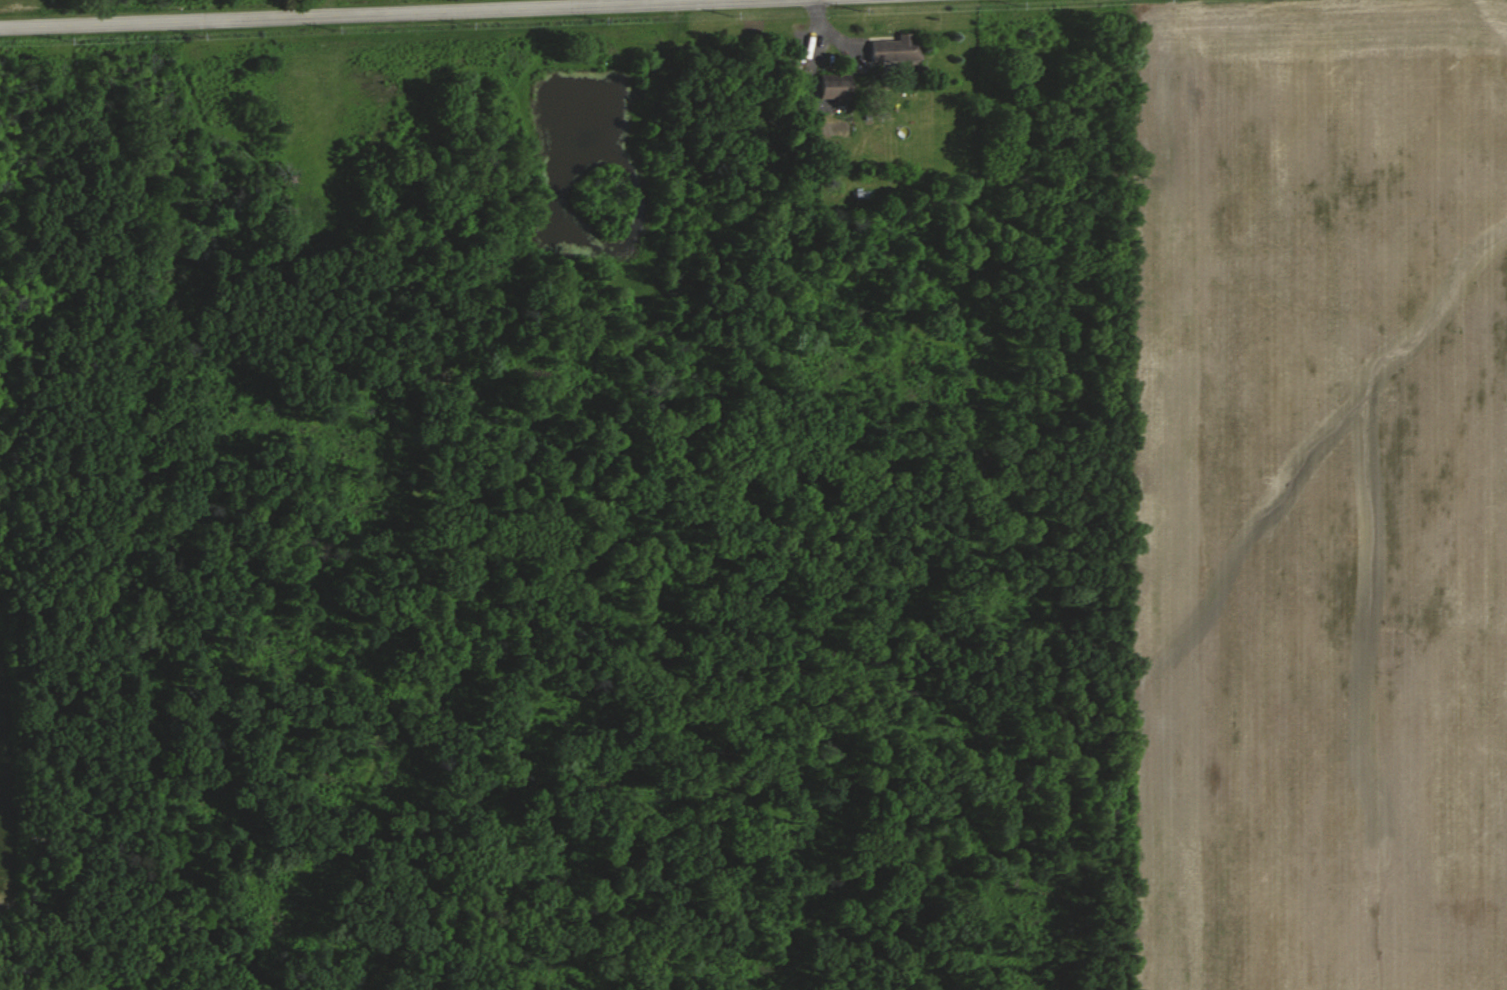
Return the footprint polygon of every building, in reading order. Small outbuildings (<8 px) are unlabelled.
[(871,60),(918,61),(919,32),(901,32),(901,38),(872,38),(871,60)] [(823,96),(857,96),(857,78),(823,78),(823,96)]
